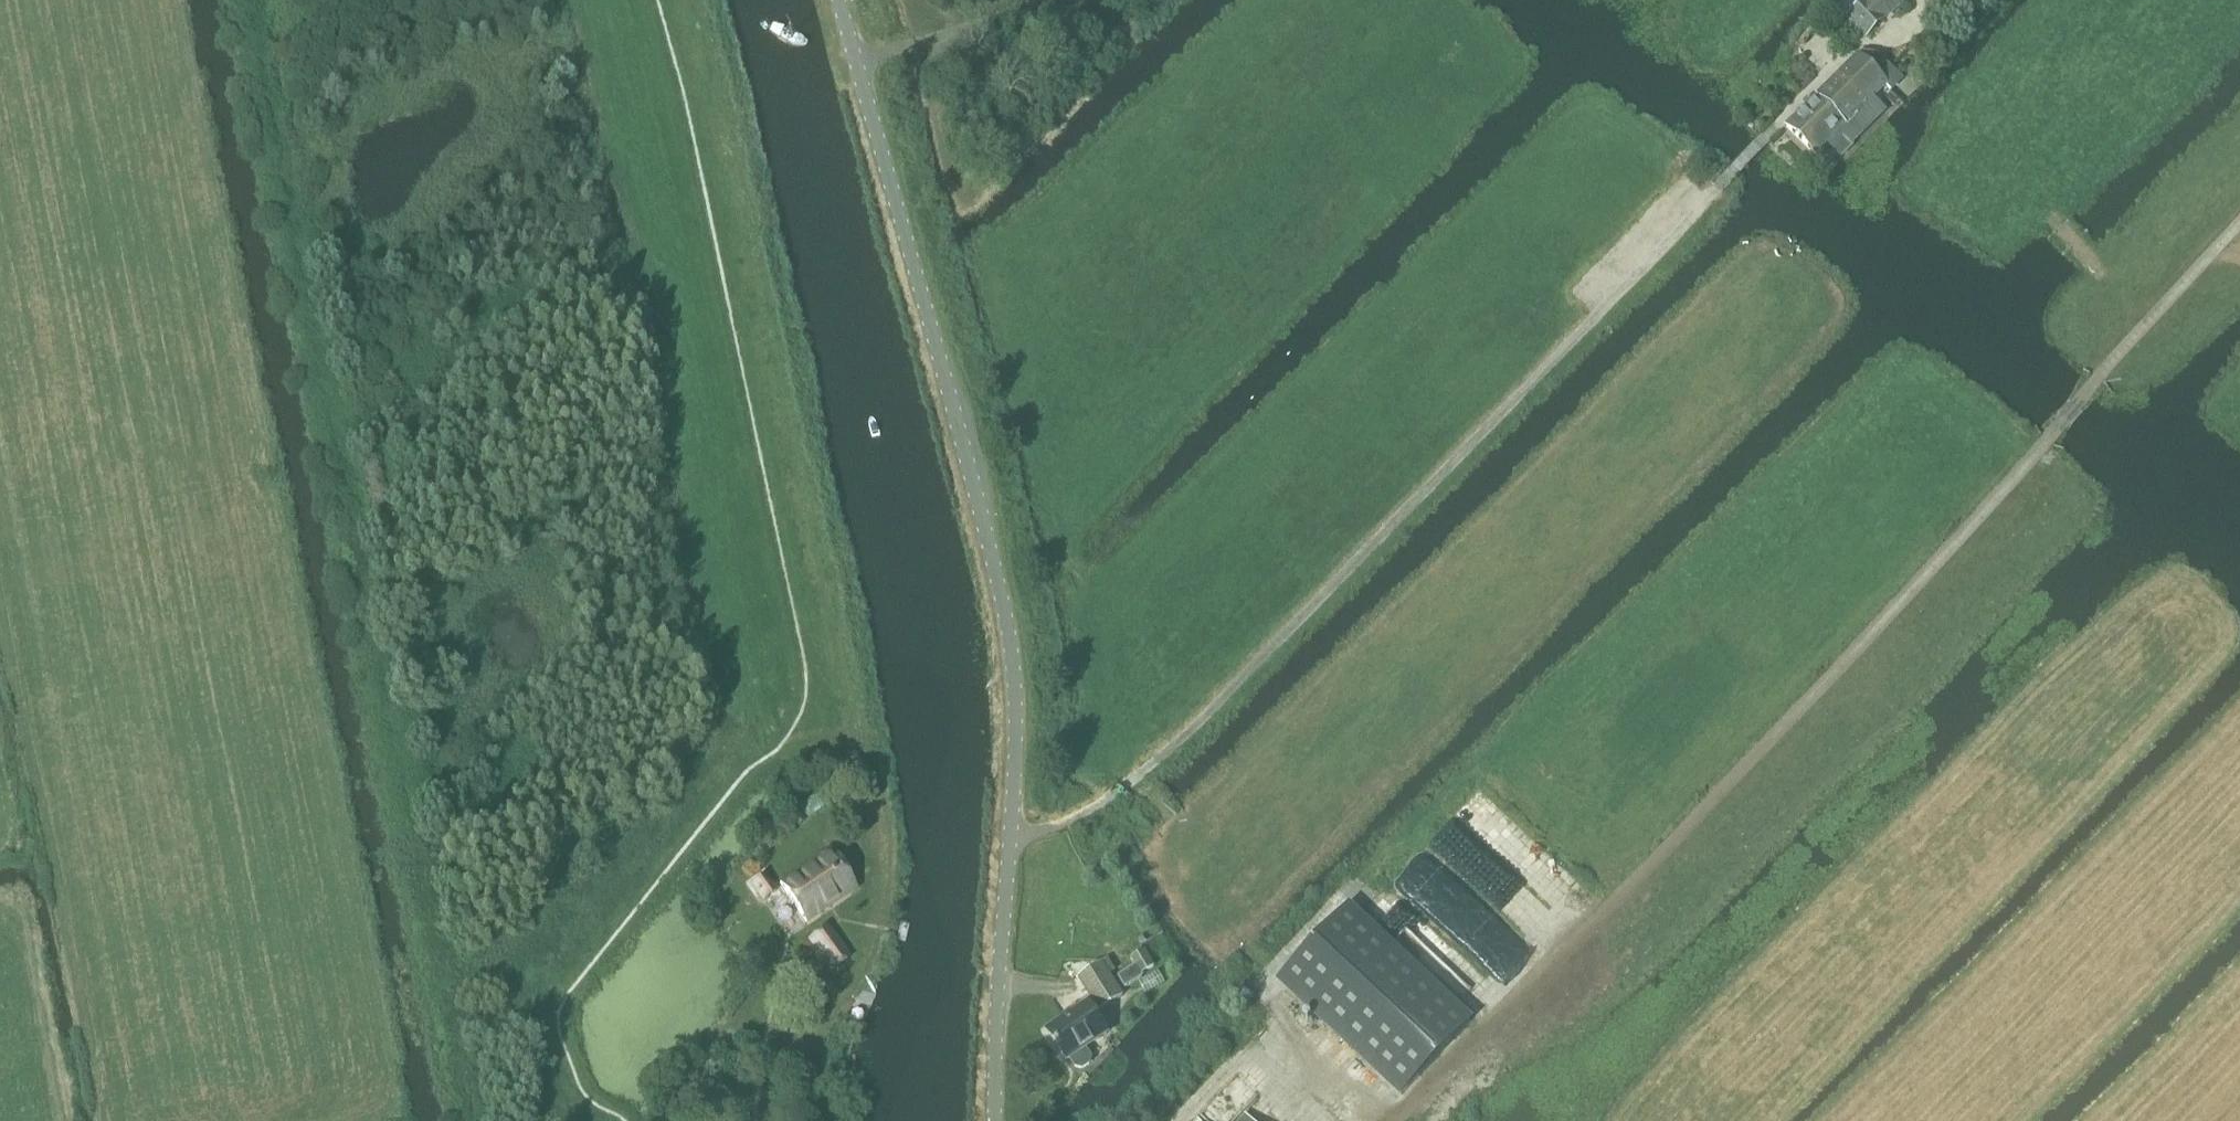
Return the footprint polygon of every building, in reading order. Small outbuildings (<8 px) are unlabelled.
[(1848,18),(1867,37),(1902,3),(1905,0),(1844,0),(1838,7),(1848,18)] [(1878,53),(1864,67),(1856,59),(1787,128),(1816,156),(1829,144),(1841,156),(1887,110),(1885,108),(1874,98),(1885,88),(1890,93),(1904,79),(1878,53)] [(780,885),(806,922),(855,888),(829,851),(780,885)] [(763,903),(778,892),(766,874),(751,885),(763,903)] [(1348,908),(1280,980),(1402,1095),(1470,1022),(1348,908)] [(828,925),(808,941),(831,972),(852,957),(848,952),(828,925)] [(1135,967),(1119,977),(1126,988),(1144,977),(1143,976),(1155,968),(1144,951),(1130,959),(1135,967)] [(1102,963),(1077,979),(1100,1013),(1124,997),(1102,963)] [(1090,1004),(1047,1031),(1066,1061),(1070,1059),(1075,1069),(1082,1070),(1091,1066),(1093,1058),(1088,1047),(1109,1034),(1090,1004)]
